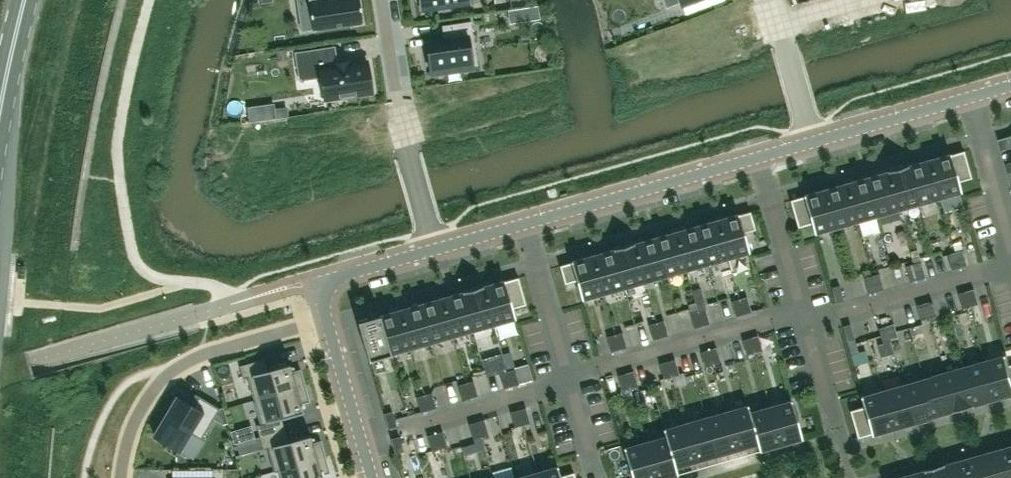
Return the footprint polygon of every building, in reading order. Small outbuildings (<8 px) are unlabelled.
[(313,29),(362,22),(359,0),(296,0),(297,3),(308,1),(313,29)] [(421,10),(469,3),(468,0),(419,0),(421,10)] [(539,17),(537,6),(518,8),(520,20),(539,17)] [(443,39),(425,41),(430,71),(477,64),(471,20),(441,25),(443,39)] [(333,47),(296,52),(300,79),(321,76),(324,98),(372,91),(371,85),(369,68),(368,68),(367,61),(349,64),(348,61),(345,62),(345,63),(338,64),(337,63),(336,63),(333,47)] [(286,106),(273,108),(274,117),(288,115),(286,106)] [(1010,136),(999,140),(1001,150),(1010,147),(1010,139),(1010,136)] [(971,178),(964,150),(950,154),(950,153),(928,159),(939,198),(961,192),(958,181),(971,178)] [(939,198),(928,159),(907,165),(919,204),(939,198)] [(919,204),(907,165),(887,171),(898,210),(919,204)] [(898,210),(887,171),(866,177),(877,215),(898,210)] [(877,215),(866,177),(845,182),(856,221),(877,215)] [(856,221),(845,182),(824,188),(835,227),(856,221)] [(835,227),(824,188),(803,194),(803,196),(790,199),(798,227),(811,223),(814,233),(835,227)] [(755,229),(750,211),(739,214),(738,213),(717,219),(728,258),(749,252),(744,232),(755,229)] [(728,258),(717,219),(696,225),(707,264),(728,258)] [(707,264),(696,225),(675,231),(686,270),(707,264)] [(686,270),(675,231),(654,237),(665,276),(686,270)] [(665,276),(654,237),(634,243),(645,281),(665,276)] [(645,281),(634,243),(613,249),(624,287),(645,281)] [(624,287),(613,249),(592,254),(603,293),(624,287)] [(962,249),(954,251),(959,267),(967,265),(962,249)] [(959,267),(954,251),(947,254),(951,269),(959,267)] [(603,293),(592,254),(570,261),(571,262),(559,265),(565,283),(576,280),(581,299),(603,293)] [(921,261),(913,263),(917,279),(925,276),(921,261)] [(917,279),(913,263),(905,265),(910,281),(917,279)] [(879,273),(872,275),(876,290),(883,288),(879,273)] [(876,290),(872,275),(864,277),(868,293),(876,290)] [(515,318),(512,308),(526,304),(518,277),(505,280),(504,279),(483,285),(494,324),(515,318)] [(831,287),(835,302),(843,300),(839,284),(831,287)] [(494,324),(483,285),(462,291),(473,330),(494,324)] [(977,303),(973,288),(965,290),(970,305),(977,303)] [(970,305),(965,290),(958,292),(962,308),(970,305)] [(473,330),(462,291),(441,297),(452,336),(473,330)] [(751,311),(747,296),(739,298),(743,314),(751,311)] [(452,336),(441,297),(420,303),(431,342),(452,336)] [(743,314),(739,298),(731,300),(736,316),(743,314)] [(936,315),(931,300),(924,302),(928,317),(936,315)] [(928,317),(924,302),(916,304),(920,319),(928,317)] [(431,342),(420,303),(399,309),(411,348),(431,342)] [(711,326),(726,322),(722,305),(706,309),(711,326)] [(710,323),(705,308),(698,310),(702,325),(710,323)] [(917,321),(913,308),(894,313),(898,327),(917,321)] [(411,348),(399,309),(379,314),(390,354),(411,348)] [(702,325),(698,310),(690,312),(694,328),(702,325)] [(390,354),(379,314),(357,320),(368,360),(390,354)] [(879,318),(881,325),(889,323),(887,316),(879,318)] [(656,322),(660,337),(668,335),(663,320),(656,322)] [(660,337),(656,322),(648,324),(653,339),(660,337)] [(854,338),(850,323),(842,325),(846,340),(854,338)] [(898,338),(893,323),(886,325),(890,340),(898,338)] [(872,324),(853,324),(853,332),(872,332),(872,324)] [(646,325),(633,329),(639,347),(652,343),(646,325)] [(890,340),(886,325),(878,327),(882,343),(890,340)] [(626,347),(622,331),(614,334),(619,349),(626,347)] [(619,349),(614,334),(607,336),(611,351),(619,349)] [(762,350),(758,335),(750,337),(754,352),(762,350)] [(754,352),(750,337),(742,339),(747,354),(754,352)] [(720,362),(716,346),(708,349),(713,364),(720,362)] [(713,364),(708,349),(701,351),(705,366),(713,364)] [(985,360),(996,399),(1010,395),(1010,364),(1007,354),(985,360)] [(247,376),(254,399),(304,385),(300,369),(291,371),(289,363),(268,369),(264,357),(239,365),(242,377),(247,376)] [(679,374),(675,358),(667,360),(671,376),(679,374)] [(671,376),(667,360),(659,362),(664,378),(671,376)] [(996,399),(985,360),(965,366),(976,405),(996,399)] [(976,405),(965,366),(944,372),(955,411),(976,405)] [(519,383),(514,368),(507,370),(511,386),(519,383)] [(511,386),(507,370),(499,373),(504,388),(511,386)] [(637,385),(633,370),(625,372),(630,388),(637,385)] [(630,388),(625,372),(618,374),(622,390),(630,388)] [(955,411),(944,372),(923,378),(934,417),(955,411)] [(838,395),(855,389),(851,378),(834,384),(838,395)] [(934,417),(923,378),(902,384),(913,423),(934,417)] [(473,380),(465,382),(470,398),(477,395),(473,380)] [(470,398),(465,382),(458,384),(462,400),(470,398)] [(913,423),(902,384),(882,390),(893,429),(913,423)] [(309,400),(304,385),(254,399),(260,423),(256,424),(259,436),(284,429),(281,417),(303,411),(301,403),(309,400)] [(893,429),(882,390),(860,396),(863,406),(850,410),(857,437),(871,434),(871,435),(893,429)] [(436,407),(431,392),(424,394),(428,409),(436,407)] [(428,409),(424,394),(416,396),(420,411),(428,409)] [(219,408),(198,395),(192,406),(177,396),(154,435),(179,451),(190,432),(201,439),(219,408)] [(791,399),(769,406),(780,444),(802,438),(791,399)] [(749,411),(747,404),(726,410),(737,449),(757,444),(758,443),(749,411)] [(769,406),(749,411),(758,443),(757,444),(759,451),(780,444),(769,406)] [(522,424),(518,409),(510,411),(514,426),(522,424)] [(396,426),(394,419),(392,410),(384,413),(389,428),(396,426)] [(737,449),(726,410),(705,416),(716,455),(737,449)] [(716,455),(705,416),(684,422),(695,461),(716,455)] [(488,434),(484,418),(476,421),(481,436),(488,434)] [(481,436),(476,421),(468,423),(473,438),(481,436)] [(695,461),(684,422),(663,428),(665,435),(666,435),(675,467),(695,461)] [(310,434),(287,440),(284,429),(259,436),(263,448),(267,447),(274,471),(279,470),(279,469),(325,456),(320,440),(312,443),(310,434)] [(447,446),(442,430),(435,432),(439,448),(447,446)] [(439,448),(435,432),(427,435),(431,450),(439,448)] [(396,453),(403,451),(399,435),(391,438),(396,453)] [(665,435),(644,441),(655,477),(663,477),(677,474),(675,467),(666,435),(665,435)] [(644,441),(623,447),(632,477),(655,477),(644,441)] [(1010,446),(989,452),(996,477),(1010,477),(1010,450),(1010,446)] [(989,452),(968,458),(974,477),(996,477),(989,452)] [(325,456),(279,469),(279,470),(281,477),(322,477),(321,474),(329,472),(325,456)] [(968,458),(947,464),(951,477),(974,477),(968,458)] [(947,464),(927,469),(929,477),(951,477),(947,464)] [(560,476),(557,465),(535,471),(537,477),(575,477),(573,472),(560,476)] [(927,469),(906,475),(907,477),(929,477),(927,469)]
